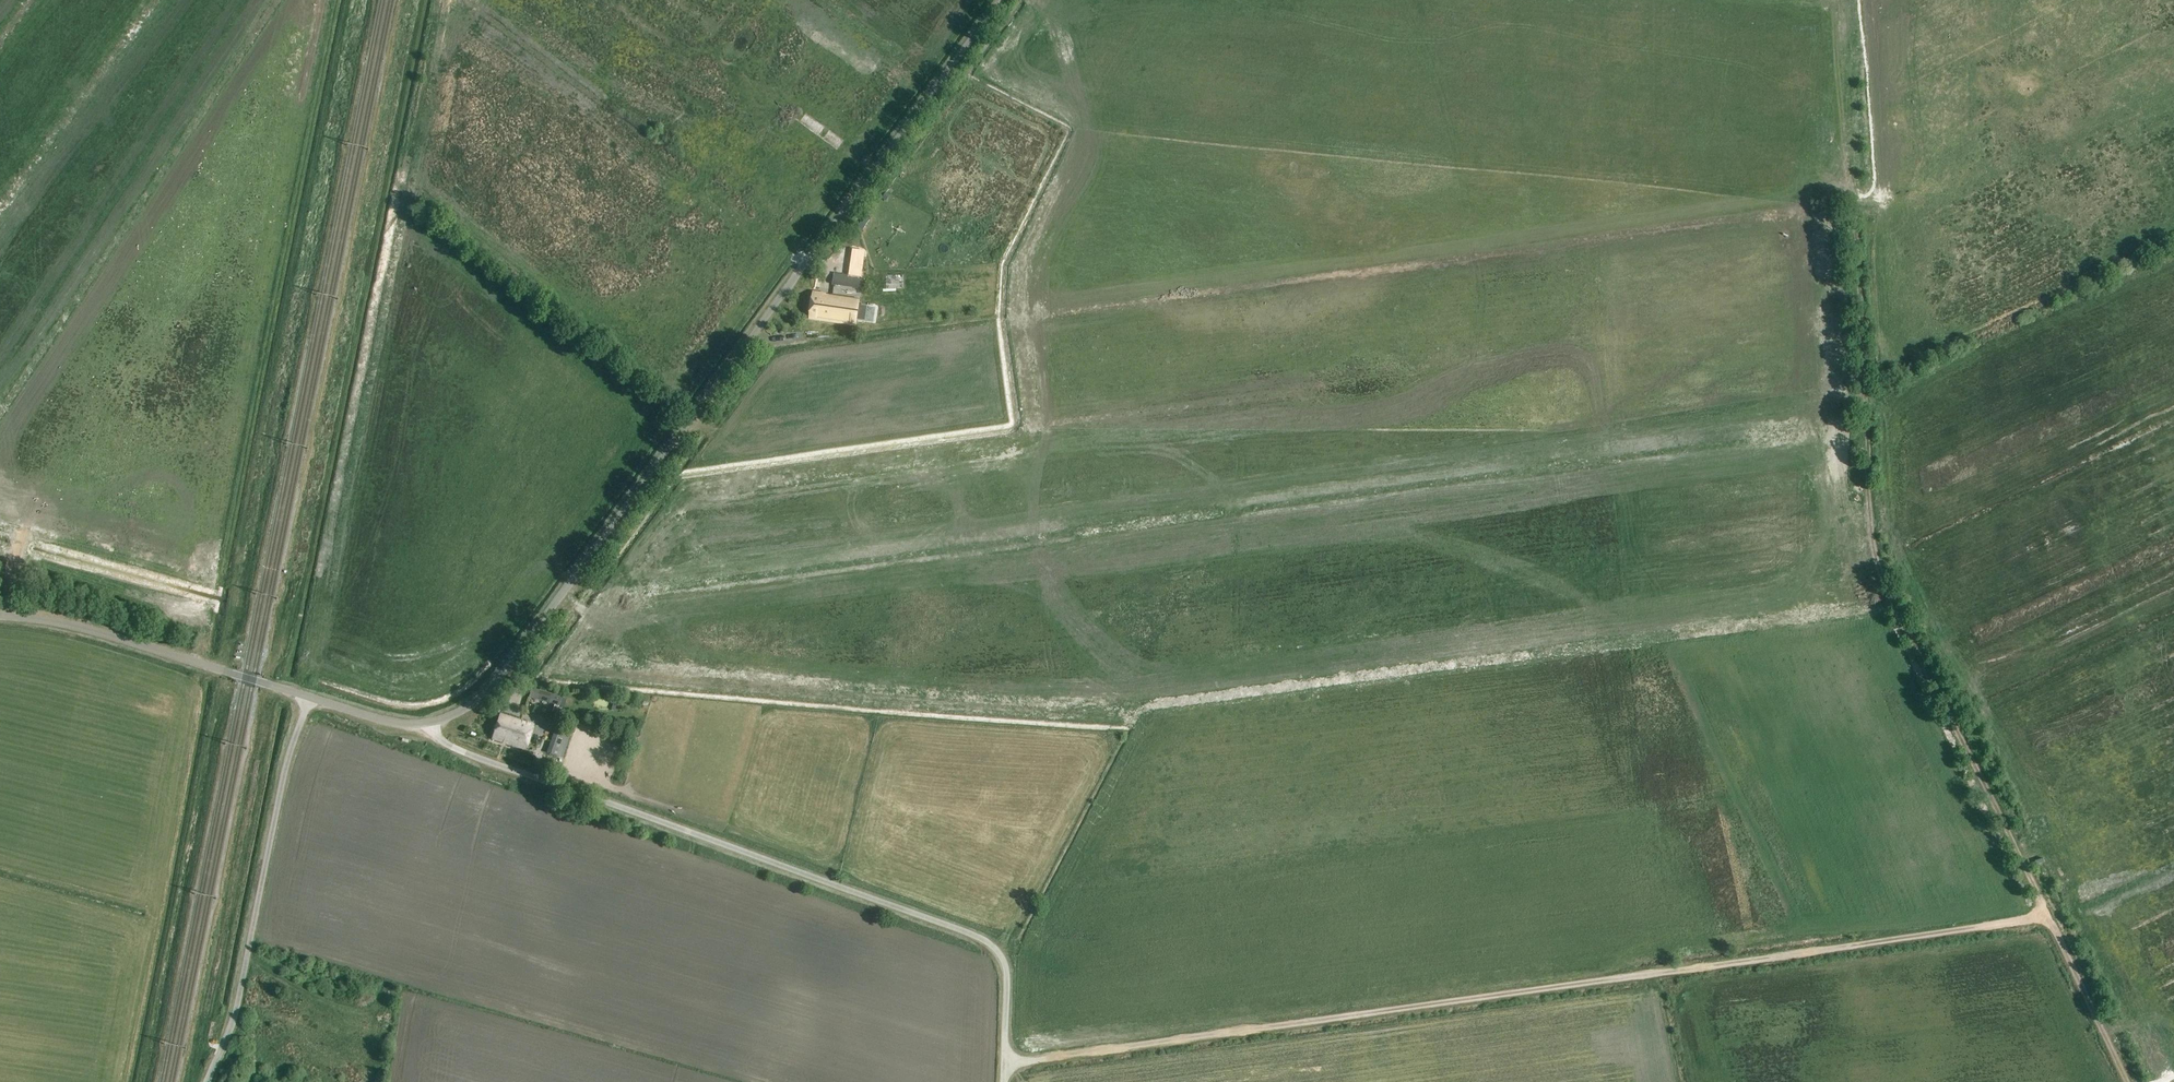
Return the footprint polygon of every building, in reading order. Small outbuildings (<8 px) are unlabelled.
[(811,113),(806,119),(823,133),(828,127),(811,113)] [(831,138),(842,147),(848,140),(837,131),(831,138)] [(861,290),(862,280),(847,279),(848,276),(838,275),(837,287),(861,290)] [(855,326),(858,308),(859,302),(860,301),(814,293),(810,319),(855,326)] [(619,528),(628,520),(623,515),(614,523),(619,528)] [(532,688),(530,697),(560,706),(562,697),(532,688)] [(526,749),(533,726),(500,715),(492,739),(526,749)] [(566,731),(561,741),(569,745),(574,735),(566,731)]
